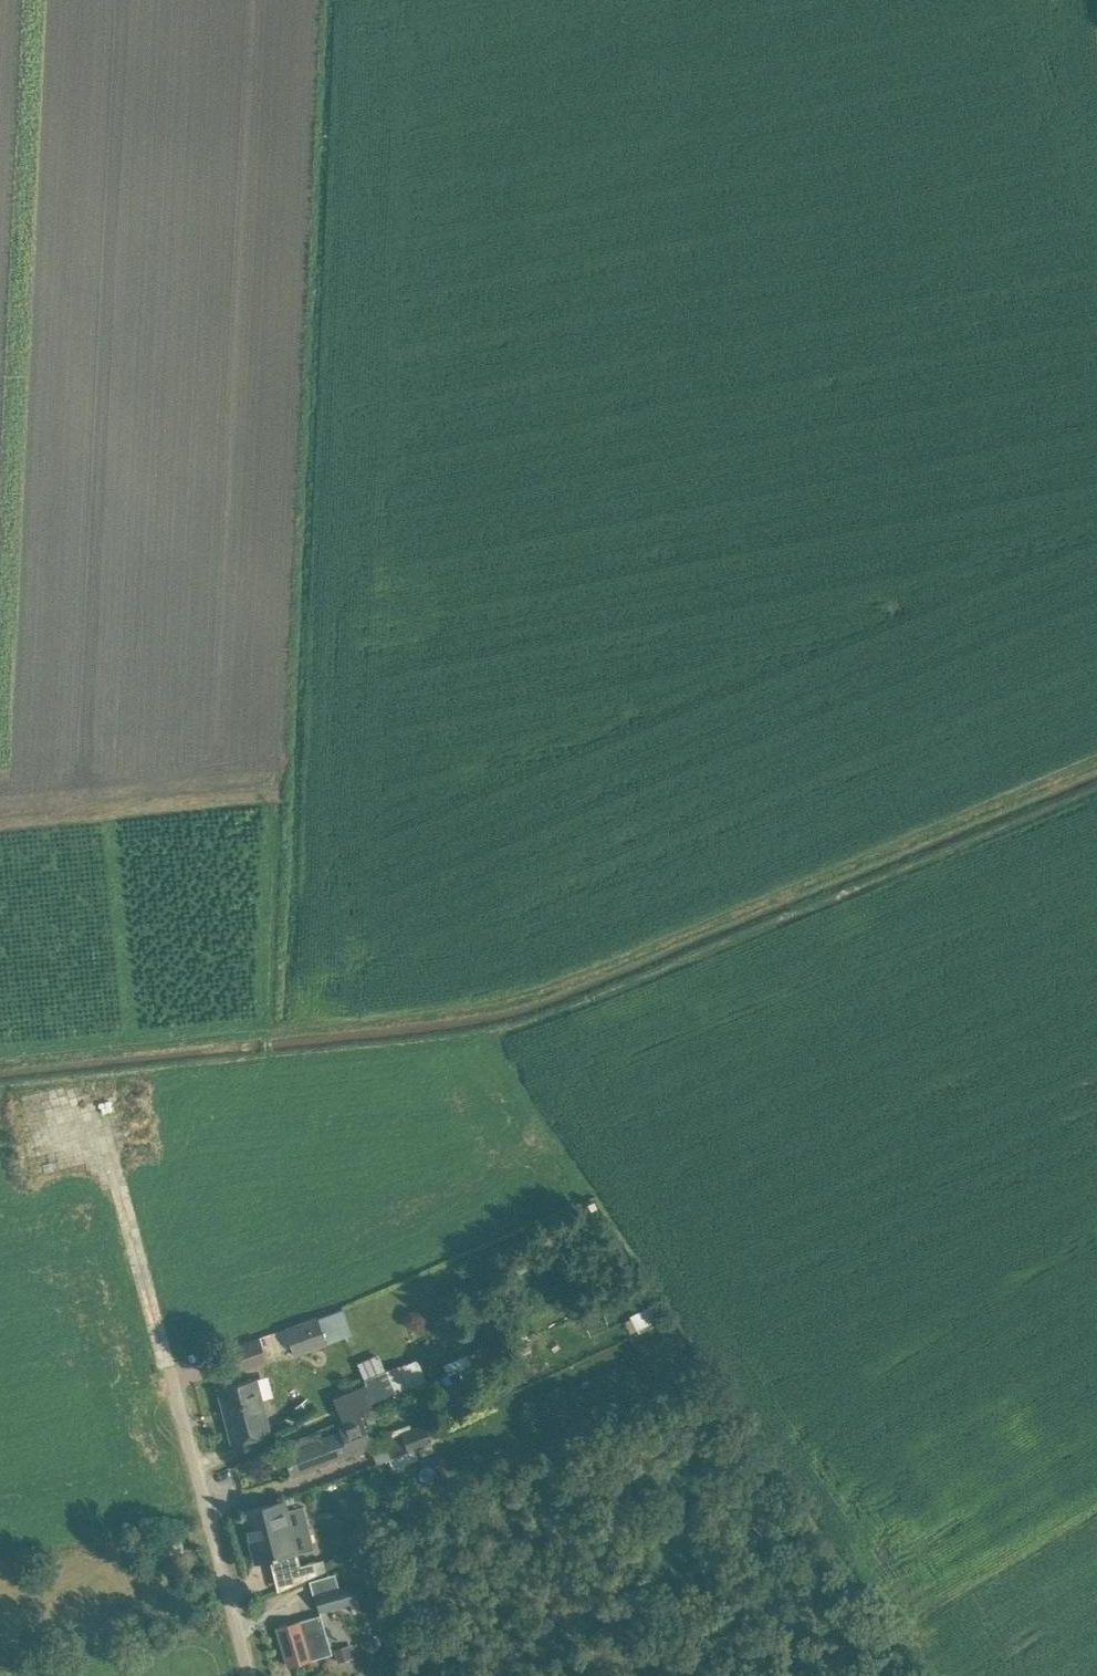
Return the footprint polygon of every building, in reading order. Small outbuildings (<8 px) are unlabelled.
[(653,1303),(631,1314),(637,1327),(660,1316),(653,1303)] [(260,1337),(227,1349),(234,1370),(268,1358),(266,1354),(291,1345),(294,1354),(328,1342),(318,1316),(260,1337)] [(397,1396),(386,1370),(366,1378),(368,1383),(335,1397),(344,1418),(397,1396)] [(232,1442),(254,1437),(272,1432),(258,1377),(218,1387),(232,1442)] [(293,1475),(314,1467),(371,1445),(360,1415),(338,1423),(340,1430),(305,1444),(284,1452),(293,1475)] [(426,1422),(434,1440),(442,1437),(435,1419),(426,1422)] [(389,1457),(415,1448),(434,1440),(426,1422),(382,1439),(389,1457)] [(419,1459),(415,1448),(389,1457),(394,1469),(398,1470),(403,1469),(405,1464),(419,1459)] [(300,1565),(297,1551),(284,1500),(265,1504),(244,1510),(257,1561),(270,1558),(278,1590),(316,1574),(313,1562),(300,1565)] [(361,1610),(353,1583),(315,1594),(320,1611),(351,1601),(354,1612),(361,1610)] [(289,1665),(310,1659),(332,1652),(320,1614),(299,1621),(277,1627),(289,1665)] [(335,1647),(338,1659),(356,1653),(352,1642),(335,1647)]
